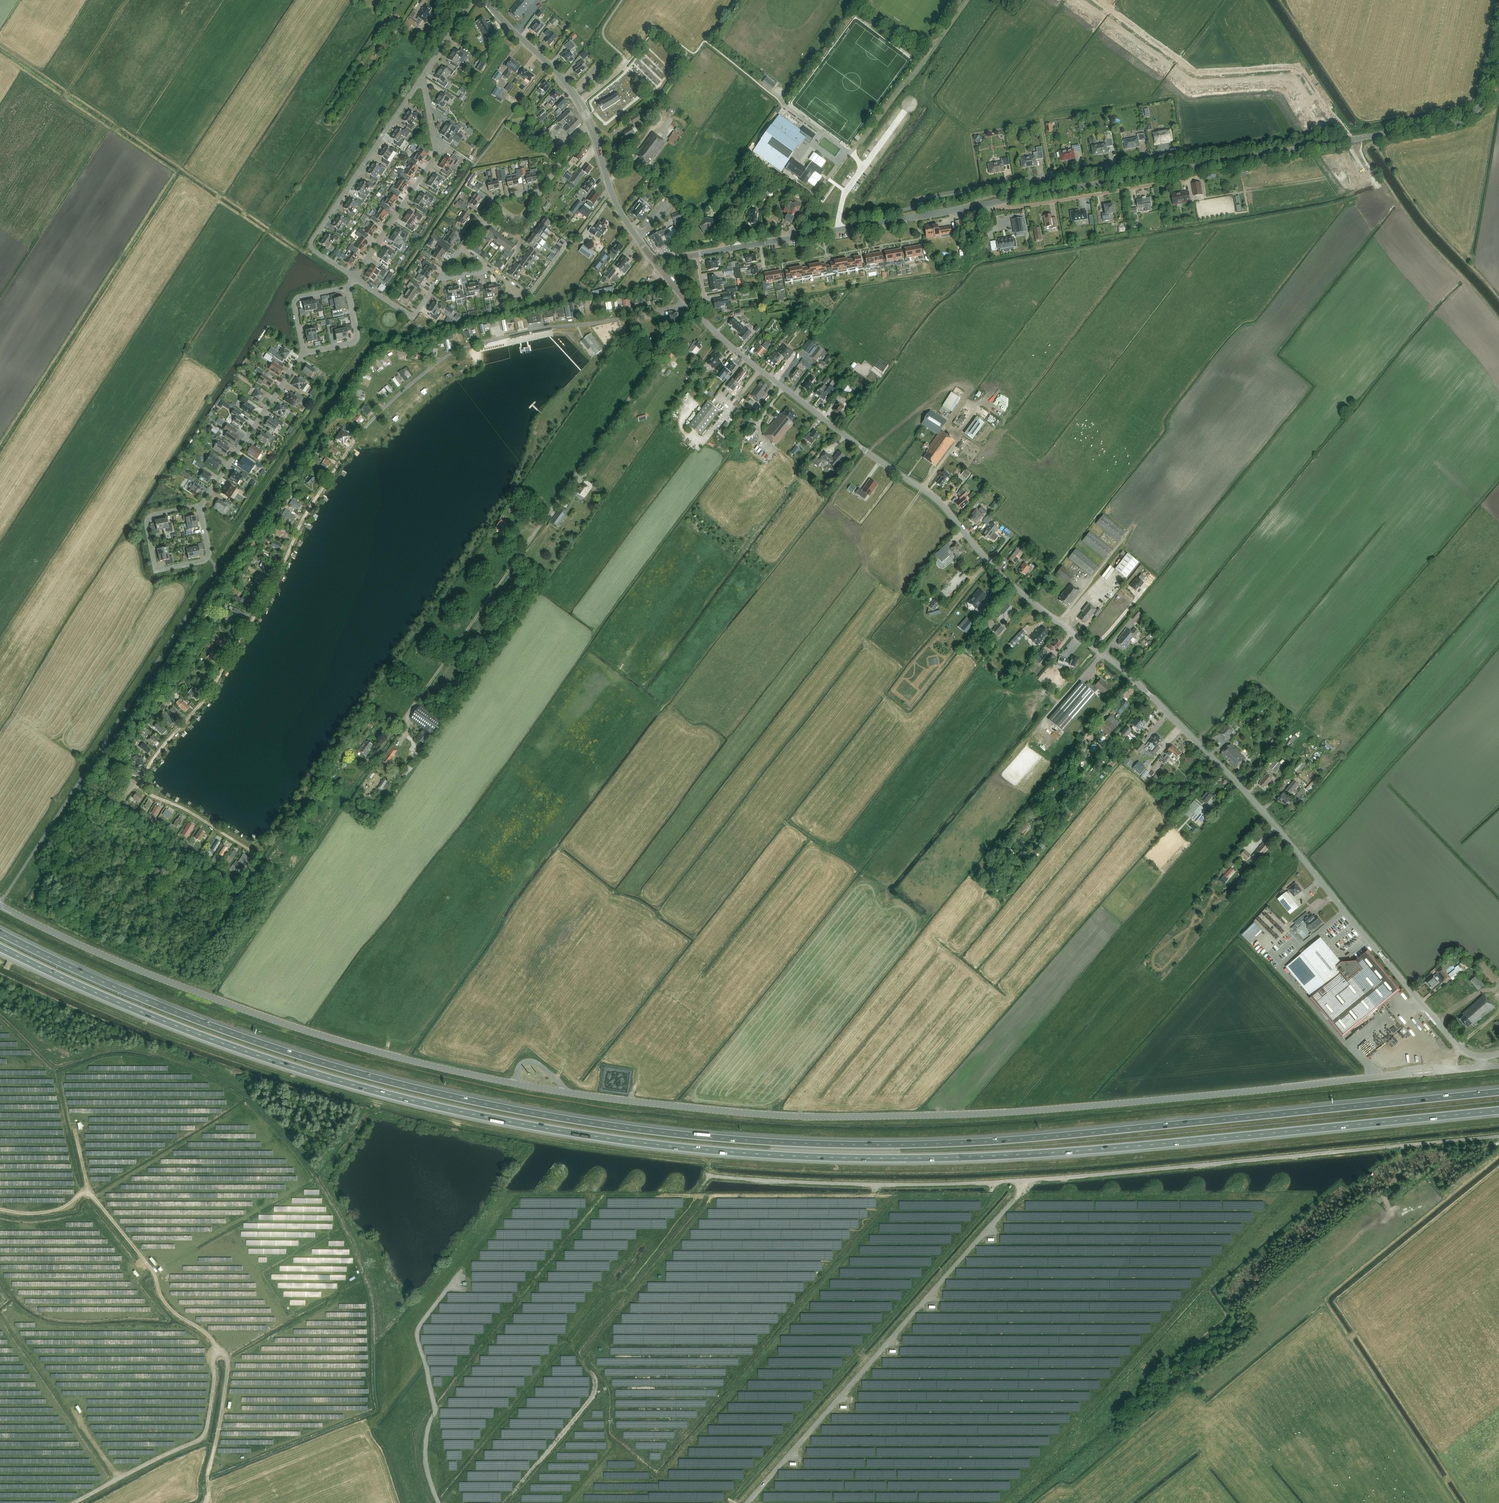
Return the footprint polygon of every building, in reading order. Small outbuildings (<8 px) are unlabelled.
[(510,10),(512,12),(511,13),(516,17),(517,16),(519,17),(533,1),(533,0),(519,0),(510,10)] [(417,17),(418,17),(417,20),(414,18),(418,13),(414,10),(403,26),(408,30),(412,25),(418,28),(423,20),(425,22),(429,15),(428,14),(432,9),(427,6),(426,7),(424,6),(417,17)] [(487,24),(483,18),(476,23),(480,30),(486,39),(485,39),(486,40),(497,32),(491,22),(487,24)] [(559,23),(555,18),(550,23),(555,27),(559,23)] [(537,34),(544,26),(537,19),(533,23),(535,25),(532,29),(537,34)] [(549,45),(557,37),(549,29),(544,34),(548,37),(544,41),(549,45)] [(564,45),(568,49),(561,56),(566,62),(573,56),(570,51),(575,47),(570,40),(564,45)] [(452,54),(460,59),(463,55),(466,57),(469,54),(461,49),(459,52),(454,49),(452,51),(453,52),(452,54)] [(584,60),(589,56),(585,51),(580,55),(584,60)] [(457,65),(460,59),(452,54),(450,57),(449,56),(447,59),(452,62),(451,65),(457,69),(459,66),(457,65)] [(516,73),(521,66),(511,59),(507,66),(509,68),(507,71),(503,76),(508,79),(511,74),(511,73),(513,70),(516,73)] [(574,69),(578,75),(585,70),(582,65),(585,63),(582,60),(576,64),(578,66),(574,69)] [(482,61),(476,69),(481,72),(486,64),(482,61)] [(439,72),(447,78),(449,74),(452,76),(455,71),(448,67),(447,70),(442,67),(439,72)] [(524,68),(518,76),(524,80),(525,79),(530,82),(535,76),(524,68)] [(497,71),(492,78),(497,81),(502,74),(497,71)] [(445,81),(447,78),(439,72),(435,78),(439,80),(438,83),(445,88),(448,83),(445,81)] [(772,90),(776,85),(767,77),(762,82),(772,90)] [(539,88),(540,89),(538,90),(535,93),(538,96),(543,91),(545,93),(551,87),(551,86),(546,82),(544,84),(543,83),(539,88)] [(497,87),(492,94),(496,97),(501,89),(497,87)] [(555,90),(550,96),(549,95),(544,101),(551,106),(555,102),(556,102),(561,96),(555,90)] [(438,98),(447,104),(450,99),(452,101),(454,98),(448,93),(446,96),(442,93),(438,98)] [(602,112),(609,108),(620,101),(620,97),(619,95),(615,94),(612,97),(605,101),(598,105),(602,112)] [(445,106),(447,104),(438,98),(435,103),(439,106),(437,109),(445,114),(448,109),(445,106)] [(555,112),(558,115),(556,117),(558,120),(563,115),(561,113),(561,112),(562,113),(570,105),(564,98),(556,106),(559,109),(555,112)] [(670,108),(667,112),(672,116),(676,112),(670,108)] [(406,115),(414,121),(416,118),(419,120),(422,115),(417,112),(415,115),(409,111),(406,115)] [(581,125),(568,111),(557,121),(563,126),(562,127),(570,135),(581,125)] [(641,119),(638,114),(631,119),(634,123),(641,119)] [(412,124),(414,121),(406,115),(403,120),(408,124),(407,127),(412,130),(415,126),(412,124)] [(756,149),(753,152),(780,171),(783,168),(791,157),(793,155),(793,154),(795,152),(797,149),(803,140),(808,144),(814,134),(804,127),(801,131),(779,116),(756,148),(756,149)] [(447,123),(444,128),(452,134),(455,136),(457,133),(461,128),(453,123),(452,126),(447,123)] [(628,138),(635,133),(634,133),(638,131),(634,125),(624,132),(625,133),(623,134),(626,138),(627,137),(628,138)] [(675,146),(683,131),(676,127),(667,141),(675,146)] [(397,128),(394,133),(402,138),(404,136),(407,138),(410,133),(405,129),(403,132),(397,128)] [(452,134),(444,128),(440,134),(444,137),(443,139),(450,144),(453,139),(450,137),(452,134)] [(545,128),(538,134),(540,136),(547,130),(545,128)] [(1171,141),(1170,131),(1154,133),(1156,143),(1171,141)] [(653,161),(666,143),(652,132),(635,155),(640,159),(637,164),(643,168),(647,164),(648,165),(652,160),(653,161)] [(399,143),(402,138),(394,133),(391,138),(397,142),(395,144),(400,148),(402,145),(399,143)] [(1138,138),(1124,140),(1126,149),(1131,148),(1132,148),(1134,147),(1139,146),(1138,141),(1142,141),(1141,134),(1137,134),(1138,138)] [(1106,147),(1113,146),(1112,139),(1106,140),(1104,140),(1105,144),(1092,146),(1093,155),(1099,154),(1099,153),(1101,153),(1107,152),(1106,147)] [(419,152),(417,154),(425,159),(428,154),(424,152),(426,149),(420,145),(417,150),(419,152)] [(1069,159),(1074,158),(1073,153),(1080,152),(1079,145),(1072,146),(1073,150),(1059,152),(1056,152),(1057,157),(1060,156),(1061,160),(1066,159),(1067,159),(1069,159)] [(385,146),(382,151),(390,156),(393,151),(396,153),(398,150),(393,147),(391,150),(385,146)] [(582,146),(573,157),(580,162),(583,157),(582,156),(587,149),(582,146)] [(387,161),(390,156),(382,151),(379,155),(385,159),(383,162),(388,166),(390,163),(387,161)] [(792,158),(786,167),(800,178),(799,179),(806,184),(808,182),(814,186),(822,176),(820,175),(824,169),(821,167),(826,161),(819,157),(821,154),(817,151),(815,154),(813,152),(809,159),(812,161),(805,171),(794,163),(796,161),(792,158)] [(1021,159),(1022,167),(1028,166),(1030,166),(1036,165),(1035,160),(1043,158),(1042,151),(1033,153),(1034,157),(1021,159)] [(408,157),(407,158),(416,164),(418,162),(421,164),(425,159),(417,154),(415,157),(413,155),(411,159),(408,157)] [(442,161),(451,167),(453,164),(455,166),(459,160),(452,156),(450,159),(446,156),(442,161)] [(989,168),(988,168),(989,172),(990,172),(990,173),(996,172),(998,172),(1003,171),(1002,166),(1009,164),(1008,157),(1001,159),(1002,162),(989,165),(989,168)] [(406,160),(409,162),(407,165),(409,166),(407,169),(415,174),(418,169),(414,167),(416,164),(407,158),(406,160)] [(447,172),(451,167),(442,161),(439,167),(443,170),(441,172),(449,177),(451,174),(447,172)] [(374,163),(370,168),(379,173),(380,171),(383,173),(386,168),(381,165),(379,167),(374,163)] [(587,175),(592,168),(587,164),(582,171),(579,168),(569,182),(576,186),(585,173),(587,175)] [(375,178),(379,173),(370,168),(367,173),(373,177),(371,179),(377,183),(378,180),(375,178)] [(415,174),(407,169),(405,171),(404,173),(408,176),(412,179),(415,174)] [(508,188),(514,187),(512,178),(507,179),(505,169),(501,170),(503,184),(507,183),(508,188)] [(519,186),(518,180),(521,177),(520,169),(516,170),(518,177),(512,178),(514,187),(519,186)] [(500,189),(499,182),(503,181),(501,170),(497,171),(498,181),(493,182),(495,190),(500,189)] [(564,178),(569,182),(574,175),(569,171),(564,178)] [(468,182),(471,184),(477,176),(474,174),(468,182)] [(400,179),(397,183),(405,188),(408,184),(405,181),(406,179),(400,175),(398,178),(400,179)] [(430,180),(439,185),(440,183),(443,184),(446,179),(440,175),(438,178),(434,175),(430,180)] [(582,189),(587,193),(595,183),(594,182),(595,181),(591,178),(590,180),(589,179),(582,189)] [(439,185),(430,180),(427,185),(431,188),(430,190),(436,194),(439,190),(437,188),(439,185)] [(362,181),(359,186),(367,191),(370,186),(373,188),(375,186),(369,182),(368,185),(362,181)] [(650,185),(656,190),(659,185),(654,181),(650,185)] [(1192,184),(1194,196),(1202,195),(1200,182),(1192,184)] [(402,193),(405,188),(397,183),(395,186),(393,185),(390,189),(396,193),(398,191),(402,193)] [(367,191),(359,186),(355,190),(361,194),(359,197),(365,200),(370,193),(367,191)] [(391,193),(387,198),(395,203),(398,198),(395,196),(396,193),(390,189),(389,192),(391,193)] [(579,213),(583,216),(588,219),(593,212),(590,210),(584,206),(585,204),(591,208),(597,201),(596,201),(599,196),(593,192),(587,200),(587,201),(588,202),(587,204),(585,203),(579,213)] [(1183,203),(1183,202),(1190,200),(1188,192),(1172,194),(1173,199),(1173,200),(1174,204),(1183,203)] [(421,193),(418,198),(426,204),(428,201),(431,203),(435,198),(428,193),(426,196),(421,193)] [(475,194),(472,198),(479,203),(482,199),(475,194)] [(350,198),(347,203),(355,209),(357,206),(360,208),(363,203),(358,200),(356,202),(350,198)] [(382,202),(380,204),(386,208),(388,206),(392,208),(395,203),(387,198),(384,203),(382,202)] [(423,208),(426,204),(418,198),(415,203),(419,206),(417,209),(425,214),(427,211),(423,208)] [(479,203),(472,198),(469,203),(476,208),(479,203)] [(637,202),(629,213),(637,220),(644,211),(646,213),(651,206),(640,198),(637,202)] [(1150,198),(1138,200),(1139,208),(1145,207),(1146,211),(1151,211),(1150,207),(1151,206),(1150,198)] [(461,199),(459,202),(467,208),(469,206),(464,202),(461,199)] [(575,215),(583,204),(579,201),(573,209),(575,211),(573,213),(575,215)] [(792,222),(800,207),(802,205),(795,201),(794,203),(793,203),(790,202),(787,208),(786,207),(783,212),(786,213),(785,215),(786,216),(785,218),(786,219),(785,220),(790,223),(791,222),(792,222)] [(468,210),(457,202),(455,206),(459,209),(460,208),(464,210),(463,212),(466,214),(468,210)] [(353,211),(355,209),(347,203),(344,208),(349,212),(348,214),(353,218),(356,213),(353,211)] [(381,208),(377,213),(385,218),(388,213),(385,211),(386,208),(380,204),(379,207),(381,208)] [(1102,214),(1103,221),(1110,220),(1109,214),(1114,213),(1113,204),(1104,206),(1106,213),(1102,214)] [(1079,210),(1070,211),(1072,222),(1087,219),(1086,210),(1079,211),(1079,210)] [(406,216),(414,222),(416,219),(420,221),(423,217),(417,213),(415,215),(409,211),(406,216)] [(750,211),(749,215),(751,215),(750,224),(756,224),(758,211),(750,211)] [(463,212),(460,217),(467,222),(470,217),(463,212)] [(671,215),(673,221),(681,218),(679,212),(671,215)] [(385,218),(377,213),(374,217),(372,216),(371,219),(377,223),(378,220),(382,223),(385,218)] [(1052,214),(1041,216),(1044,216),(1046,227),(1051,226),(1051,228),(1057,227),(1056,218),(1052,219),(1052,214)] [(338,216),(335,221),(343,226),(345,224),(348,226),(351,221),(346,217),(344,220),(338,216)] [(412,225),(414,222),(406,216),(402,221),(408,225),(406,228),(413,232),(416,227),(412,225)] [(467,222),(460,217),(456,222),(464,226),(467,222)] [(545,218),(541,223),(550,230),(551,228),(549,227),(551,223),(545,218)] [(685,218),(673,222),(676,228),(687,224),(685,218)] [(714,231),(716,220),(706,218),(697,224),(703,233),(708,229),(714,231)] [(1016,232),(1023,231),(1021,218),(1014,220),(1016,232)] [(340,231),(343,226),(335,221),(332,225),(338,229),(336,232),(341,235),(343,233),(340,231)] [(602,224),(600,222),(595,229),(592,227),(588,232),(595,237),(598,232),(603,235),(607,230),(605,228),(608,223),(607,223),(607,222),(606,221),(605,221),(604,221),(602,224)] [(371,223),(368,227),(375,233),(378,228),(371,223)] [(541,223),(537,228),(546,235),(547,233),(545,232),(547,229),(549,231),(550,230),(541,223)] [(939,235),(938,229),(937,225),(934,226),(934,225),(925,226),(927,237),(934,236),(935,237),(939,236),(939,235)] [(661,247),(662,248),(680,236),(673,226),(668,229),(670,232),(669,232),(669,231),(667,228),(663,231),(662,230),(658,233),(657,232),(649,237),(652,241),(656,247),(657,246),(658,248),(659,248),(661,247)] [(375,233),(368,227),(366,230),(363,229),(362,230),(360,229),(358,231),(367,237),(368,235),(372,237),(375,233)] [(491,238),(496,232),(491,228),(486,235),(488,237),(486,240),(489,242),(491,239),(492,239),(491,238)] [(537,228),(534,233),(543,240),(544,238),(542,237),(544,234),(546,235),(537,228)] [(1034,229),(1036,240),(1042,239),(1040,228),(1034,229)] [(397,229),(393,234),(402,240),(404,237),(406,239),(409,234),(403,230),(401,232),(397,229)] [(446,236),(454,241),(457,236),(448,230),(446,232),(448,233),(446,236)] [(360,238),(358,242),(365,248),(369,243),(365,240),(367,238),(358,232),(356,235),(360,238)] [(496,242),(501,235),(496,232),(491,238),(492,239),(491,239),(494,241),(493,243),(495,245),(496,242)] [(326,233),(324,237),(332,242),(335,239),(338,241),(339,238),(334,235),(332,237),(326,233)] [(534,233),(530,238),(539,244),(545,247),(546,245),(545,244),(546,242),(543,240),(534,233)] [(402,240),(393,234),(390,240),(394,243),(392,245),(400,250),(403,245),(400,243),(402,240)] [(501,246),(506,239),(501,235),(496,242),(495,245),(498,247),(500,248),(501,246)] [(451,246),(454,241),(446,236),(443,240),(438,237),(435,240),(450,249),(452,246),(451,246)] [(328,248),(332,242),(324,237),(320,243),(328,248)] [(539,245),(539,244),(530,238),(527,243),(533,248),(535,250),(537,248),(539,245)] [(999,240),(1001,249),(1013,247),(1012,238),(999,240)] [(505,249),(510,243),(506,239),(501,246),(504,249),(502,251),(504,252),(506,250),(505,249)] [(357,252),(358,251),(359,250),(362,252),(365,248),(358,242),(355,247),(351,244),(349,247),(357,252)] [(609,253),(612,255),(615,257),(617,254),(618,254),(624,247),(617,242),(612,250),(609,253)] [(443,257),(446,252),(447,253),(450,250),(439,243),(435,248),(437,249),(435,252),(443,257)] [(511,252),(513,249),(515,246),(510,243),(505,249),(506,250),(509,252),(507,254),(509,255),(511,257),(513,253),(511,252)] [(590,259),(594,252),(584,245),(579,252),(590,259)] [(923,259),(921,245),(913,247),(914,257),(920,256),(920,259),(923,259)] [(348,257),(355,262),(359,257),(355,255),(357,252),(349,247),(347,250),(349,252),(348,253),(350,254),(348,257)] [(525,253),(534,259),(538,254),(530,248),(529,247),(527,250),(528,251),(526,254),(525,253)] [(914,257),(913,247),(905,248),(906,257),(907,262),(910,261),(909,258),(914,257)] [(381,253),(389,258),(393,254),(395,255),(397,253),(390,249),(389,251),(384,248),(381,253)] [(902,258),(901,249),(893,250),(895,260),(900,259),(900,263),(903,262),(902,258)] [(895,260),(893,250),(885,252),(886,259),(887,265),(890,265),(889,261),(895,260)] [(443,257),(435,252),(432,257),(440,262),(443,257)] [(609,256),(604,252),(592,267),(597,271),(609,256)] [(386,263),(389,258),(381,253),(378,257),(382,260),(381,263),(387,267),(389,264),(386,263)] [(524,256),(522,259),(530,265),(534,259),(525,253),(523,255),(524,256)] [(882,260),(881,253),(873,254),(875,264),(880,263),(881,266),(883,266),(882,260)] [(750,261),(751,263),(757,262),(755,254),(745,256),(746,262),(750,261)] [(875,264),(873,254),(865,255),(867,266),(867,268),(867,269),(870,268),(870,265),(875,264)] [(862,267),(860,256),(855,257),(855,259),(847,260),(846,259),(834,261),(835,262),(831,263),(831,264),(825,265),(825,264),(821,265),(821,263),(809,265),(809,267),(802,268),(801,267),(789,269),(790,270),(786,271),(787,280),(826,273),(827,275),(833,274),(833,272),(862,267)] [(355,262),(348,257),(345,262),(352,267),(355,262)] [(630,267),(627,264),(630,260),(627,258),(626,258),(625,257),(621,262),(621,261),(616,267),(622,271),(624,267),(628,270),(630,267)] [(515,262),(526,270),(530,265),(522,259),(521,258),(519,261),(520,261),(518,264),(515,262)] [(425,267),(423,270),(431,275),(434,270),(432,269),(433,266),(424,260),(423,263),(423,266),(425,267)] [(714,269),(716,268),(716,269),(719,269),(718,265),(719,264),(720,264),(720,261),(717,261),(707,263),(708,270),(714,269)] [(511,267),(520,274),(524,268),(526,270),(515,262),(513,264),(514,265),(512,268),(511,267)] [(369,271),(377,276),(379,274),(383,277),(386,272),(381,268),(379,271),(372,266),(369,271)] [(520,274),(511,267),(509,270),(510,270),(508,274),(516,279),(520,274)] [(616,271),(612,267),(601,281),(604,283),(607,278),(610,280),(616,271)] [(753,276),(759,274),(757,267),(751,268),(748,268),(748,271),(752,271),(753,276)] [(428,280),(431,275),(423,270),(420,275),(419,274),(416,279),(422,283),(425,278),(428,280)] [(780,270),(772,272),(774,282),(779,281),(780,284),(783,284),(780,270)] [(365,276),(372,280),(370,283),(376,287),(379,281),(375,279),(377,276),(369,271),(365,276)] [(774,282),(772,272),(764,273),(766,281),(767,287),(770,286),(769,283),(774,282)] [(711,286),(723,285),(726,284),(726,282),(723,282),(722,279),(717,280),(716,276),(709,277),(711,286)] [(419,293),(418,292),(420,289),(419,286),(411,281),(407,287),(409,289),(407,292),(415,298),(419,293)] [(478,282),(473,283),(474,292),(480,291),(480,292),(483,292),(483,289),(482,284),(479,285),(478,282)] [(475,295),(474,292),(473,283),(467,284),(468,287),(464,288),(466,297),(475,295)] [(486,289),(483,289),(483,292),(485,298),(493,297),(493,294),(491,285),(485,286),(486,289)] [(459,286),(453,287),(455,296),(458,296),(459,299),(464,298),(463,292),(460,292),(459,286)] [(451,297),(455,296),(453,287),(447,288),(449,294),(446,295),(447,301),(452,300),(451,297)] [(415,298),(407,292),(405,296),(402,294),(399,299),(406,304),(408,301),(412,303),(415,298)] [(330,295),(331,300),(329,300),(330,306),(335,305),(345,303),(343,297),(337,298),(336,294),(330,295)] [(723,295),(723,299),(714,300),(714,301),(714,300),(715,308),(729,306),(728,301),(731,300),(730,294),(722,295),(723,295)] [(585,301),(587,314),(590,313),(588,304),(594,303),(593,299),(585,301)] [(315,300),(309,301),(311,311),(314,310),(315,313),(322,312),(321,305),(316,306),(315,300)] [(307,311),(311,311),(309,301),(303,302),(304,309),(299,309),(300,316),(308,314),(307,311)] [(434,301),(431,306),(439,311),(441,308),(443,310),(444,309),(447,306),(441,302),(440,305),(434,301)] [(565,306),(567,317),(576,316),(576,312),(579,311),(579,306),(575,307),(574,302),(570,303),(571,305),(565,306)] [(596,313),(603,312),(601,302),(595,304),(596,313)] [(345,303),(335,305),(336,310),(332,311),(333,317),(344,315),(343,310),(346,309),(345,303)] [(442,313),(439,311),(431,306),(427,310),(433,314),(431,317),(437,321),(438,318),(440,316),(442,313)] [(563,307),(554,309),(555,315),(559,314),(560,318),(565,317),(563,307)] [(673,311),(669,312),(671,322),(676,321),(679,315),(678,315),(679,314),(678,313),(677,314),(677,313),(674,314),(673,311)] [(540,313),(527,316),(529,324),(542,322),(540,313)] [(742,322),(740,324),(734,318),(729,323),(737,331),(744,324),(742,322)] [(494,332),(501,331),(500,321),(493,321),(494,332)] [(340,329),(342,339),(348,338),(347,331),(352,331),(351,324),(343,326),(344,329),(340,329)] [(744,324),(737,331),(740,334),(739,336),(744,341),(752,333),(746,328),(745,328),(743,327),(745,325),(744,324)] [(305,331),(306,337),(316,335),(316,331),(318,331),(317,325),(311,326),(312,329),(305,331)] [(336,340),(342,339),(340,329),(337,330),(336,327),(331,328),(332,334),(335,334),(336,340)] [(603,349),(591,333),(583,340),(588,347),(590,346),(597,354),(603,349)] [(317,338),(316,335),(306,337),(308,343),(314,342),(315,346),(321,345),(320,338),(317,338)] [(450,337),(445,339),(449,347),(453,345),(450,337)] [(658,338),(651,345),(656,350),(663,342),(658,338)] [(702,343),(698,340),(696,342),(695,341),(687,351),(695,356),(702,346),(700,345),(702,343)] [(766,350),(769,346),(764,343),(761,347),(759,345),(755,349),(756,350),(754,352),(761,357),(766,351),(766,350)] [(790,350),(783,345),(780,343),(770,356),(769,356),(766,361),(774,367),(778,361),(779,360),(779,359),(781,356),(784,358),(790,350)] [(823,351),(818,347),(811,356),(816,361),(820,355),(823,358),(827,353),(824,350),(823,351)] [(283,348),(279,353),(271,348),(268,353),(273,356),(278,360),(281,361),(283,359),(285,360),(290,353),(285,349),(286,349),(285,348),(284,349),(283,348)] [(679,352),(673,348),(671,351),(666,358),(670,360),(674,353),(677,355),(679,352)] [(414,357),(413,358),(419,359),(420,359),(422,354),(420,353),(421,352),(417,351),(417,352),(415,351),(413,357),(414,357)] [(719,359),(722,355),(717,352),(716,353),(714,352),(710,358),(710,357),(706,363),(714,370),(719,362),(718,361),(719,359)] [(827,354),(822,361),(825,364),(831,356),(827,354)] [(385,360),(382,355),(378,357),(384,364),(389,361),(387,359),(385,360)] [(279,376),(283,370),(279,367),(280,367),(278,366),(276,364),(278,362),(272,358),(270,360),(273,362),(269,369),(275,374),(275,373),(279,376)] [(374,367),(378,370),(384,364),(378,359),(375,363),(376,365),(374,367)] [(724,368),(719,375),(717,377),(722,381),(729,372),(731,373),(736,366),(731,362),(726,369),(724,368)] [(720,363),(715,370),(718,373),(724,366),(720,363)] [(316,374),(319,370),(313,366),(312,369),(307,365),(303,371),(311,376),(313,373),(316,374)] [(796,380),(802,372),(796,368),(790,375),(791,376),(790,378),(794,381),(795,380),(796,380)] [(738,383),(746,373),(742,369),(734,380),(732,379),(726,387),(733,392),(739,384),(738,383)] [(366,370),(364,377),(371,380),(372,377),(370,376),(371,372),(366,370)] [(269,375),(264,372),(258,380),(269,387),(273,382),(267,378),(269,375)] [(865,388),(869,382),(856,372),(852,378),(865,388)] [(811,383),(814,379),(811,376),(807,381),(807,380),(801,387),(808,392),(813,385),(811,383)] [(825,376),(821,382),(824,385),(829,379),(825,376)] [(299,390),(300,389),(302,391),(307,385),(306,384),(307,381),(305,380),(303,382),(297,378),(292,385),(299,390)] [(843,382),(840,380),(831,391),(834,394),(835,393),(843,382)] [(764,391),(768,386),(761,381),(751,396),(759,402),(765,392),(764,391)] [(815,394),(819,398),(824,392),(827,388),(828,387),(824,385),(821,382),(819,384),(822,386),(820,388),(815,394)] [(259,402),(264,395),(259,392),(261,389),(255,385),(253,388),(257,390),(252,397),(255,399),(254,401),(257,403),(258,401),(259,402)] [(379,397),(383,400),(390,393),(384,387),(382,389),(384,392),(379,397)] [(356,388),(355,391),(356,392),(355,397),(365,400),(366,397),(361,395),(363,390),(356,388)] [(827,388),(824,392),(819,398),(824,401),(828,395),(831,391),(827,388)] [(286,398),(284,401),(285,401),(292,406),(296,400),(300,402),(303,398),(295,392),(293,395),(289,393),(286,398)] [(950,411),(952,412),(961,398),(951,392),(941,407),(949,412),(950,411)] [(839,414),(844,406),(843,405),(847,400),(839,394),(835,400),(838,402),(836,405),(836,406),(833,410),(839,414)] [(250,415),(255,408),(246,403),(249,400),(243,396),(239,401),(244,404),(241,409),(250,415)] [(707,401),(689,426),(701,435),(720,411),(707,401)] [(745,408),(745,407),(755,414),(761,406),(757,403),(754,408),(745,401),(742,405),(745,408)] [(274,412),(281,417),(286,410),(287,410),(289,408),(284,404),(282,407),(279,405),(274,412)] [(370,410),(365,405),(360,410),(366,415),(370,410)] [(792,422),(797,416),(787,408),(782,414),(781,413),(779,417),(778,416),(777,417),(773,414),(772,416),(775,419),(763,435),(776,446),(794,423),(792,422)] [(241,427),(245,421),(238,416),(240,413),(234,409),(231,414),(235,417),(233,421),(241,427)] [(926,447),(928,449),(926,452),(927,452),(923,458),(936,467),(955,441),(940,431),(947,421),(930,410),(921,424),(937,434),(929,446),(928,445),(926,447)] [(357,423),(362,417),(359,414),(356,417),(355,416),(351,420),(353,422),(354,421),(357,423)] [(224,421),(219,417),(216,422),(218,424),(221,426),(224,421)] [(984,423),(976,417),(964,433),(972,440),(984,423)] [(265,425),(274,431),(278,424),(281,426),(283,423),(277,419),(275,422),(270,418),(265,425)] [(726,421),(720,430),(723,432),(729,423),(726,421)] [(236,430),(227,424),(225,428),(225,429),(226,430),(224,432),(225,433),(226,434),(224,436),(234,443),(238,436),(234,434),(234,433),(236,430)] [(752,427),(744,437),(753,444),(756,440),(753,438),(758,431),(752,427)] [(808,435),(806,437),(805,438),(812,444),(819,435),(814,430),(809,436),(808,435)] [(257,438),(265,444),(268,441),(270,443),(274,437),(268,433),(266,436),(261,432),(257,438)] [(342,443),(347,436),(341,432),(337,439),(342,443)] [(218,437),(217,436),(215,439),(218,441),(214,448),(224,455),(229,448),(222,444),(224,441),(218,437)] [(252,445),(247,452),(257,459),(261,452),(264,454),(266,451),(261,447),(259,450),(252,445)] [(338,452),(332,447),(329,446),(326,449),(336,456),(338,452)] [(795,446),(791,452),(796,456),(800,450),(795,446)] [(217,456),(211,452),(209,455),(210,455),(206,463),(210,465),(209,466),(212,468),(212,467),(216,470),(221,462),(215,458),(217,456)] [(821,457),(822,457),(819,460),(816,457),(812,462),(817,467),(821,463),(823,464),(826,461),(836,468),(844,458),(838,453),(833,459),(825,452),(821,457)] [(332,462),(326,458),(322,456),(320,459),(324,461),(321,465),(326,469),(328,466),(328,467),(332,462)] [(241,464),(239,467),(249,474),(255,464),(244,457),(240,463),(241,464)] [(202,469),(203,470),(205,467),(197,462),(195,465),(202,469)] [(200,477),(199,479),(202,481),(203,479),(208,482),(212,476),(203,470),(202,469),(198,476),(200,477)] [(942,487),(947,481),(945,480),(946,478),(949,475),(945,470),(941,474),(943,476),(942,477),(937,483),(942,487)] [(970,474),(964,470),(961,475),(967,479),(970,474)] [(235,471),(229,479),(233,482),(233,481),(237,484),(240,480),(242,481),(244,478),(245,479),(248,476),(242,472),(241,475),(235,471)] [(192,482),(187,490),(195,496),(201,487),(198,485),(200,482),(190,476),(188,479),(192,482)] [(304,481),(305,482),(309,486),(310,486),(315,481),(315,480),(311,476),(309,477),(308,476),(304,481)] [(863,491),(859,488),(856,493),(865,499),(868,495),(869,496),(871,494),(872,494),(873,492),(873,491),(877,485),(870,480),(863,491)] [(229,499),(235,489),(227,483),(220,493),(229,499)] [(577,492),(576,493),(579,494),(580,495),(585,498),(588,493),(587,493),(590,488),(587,486),(584,484),(583,486),(581,485),(577,492)] [(852,493),(856,488),(851,485),(848,489),(852,493)] [(961,509),(969,502),(964,497),(967,495),(964,492),(958,497),(961,500),(956,503),(961,509)] [(215,506),(223,512),(227,506),(229,508),(232,504),(226,500),(224,503),(219,500),(213,508),(214,508),(215,506)] [(299,510),(301,506),(292,500),(289,504),(299,510)] [(999,504),(995,500),(990,507),(994,510),(999,504)] [(973,515),(969,519),(972,522),(973,521),(977,524),(984,516),(982,514),(983,513),(984,514),(986,511),(981,506),(978,509),(979,510),(979,511),(976,509),(971,514),(973,515)] [(551,522),(556,525),(564,515),(559,511),(551,522)] [(186,520),(187,524),(197,522),(196,516),(189,517),(188,512),(182,513),(183,521),(186,520)] [(1104,514),(1096,524),(1118,542),(1126,532),(1104,514)] [(163,529),(166,528),(167,531),(172,530),(171,524),(168,525),(167,518),(161,519),(163,529)] [(159,530),(163,529),(161,519),(155,521),(156,527),(151,528),(153,534),(160,533),(159,530)] [(509,526),(501,521),(498,526),(505,531),(509,526)] [(198,528),(197,522),(187,524),(188,527),(185,528),(186,535),(192,534),(191,529),(198,528)] [(983,536),(987,539),(988,538),(989,539),(990,537),(995,541),(998,536),(994,533),(998,528),(992,523),(991,523),(989,525),(983,533),(985,534),(983,536)] [(288,533),(283,530),(277,527),(275,532),(276,532),(275,535),(280,537),(280,536),(286,538),(288,533)] [(1090,531),(1082,541),(1105,559),(1112,549),(1090,531)] [(280,550),(282,545),(273,541),(271,546),(280,550)] [(951,541),(942,549),(935,555),(941,563),(949,556),(953,553),(957,557),(963,552),(956,544),(954,546),(950,542),(951,541)] [(196,547),(192,548),(194,558),(200,556),(199,550),(204,549),(203,543),(195,544),(196,547)] [(157,549),(158,555),(168,553),(167,547),(170,547),(169,544),(163,545),(164,548),(157,549)] [(188,559),(194,558),(192,548),(189,549),(188,546),(183,547),(184,553),(187,552),(188,559)] [(1025,551),(1019,546),(1009,559),(1015,564),(1025,551)] [(1077,549),(1069,559),(1091,576),(1099,566),(1077,549)] [(1126,578),(1138,563),(1127,554),(1123,551),(1120,554),(1124,557),(1115,569),(1126,578)] [(270,555),(270,556),(264,552),(262,556),(268,559),(274,562),(276,558),(270,555)] [(169,557),(168,553),(158,555),(160,561),(166,560),(167,565),(173,564),(172,556),(169,557)] [(266,565),(266,566),(262,563),(260,566),(270,573),(272,569),(266,565)] [(1029,566),(1024,563),(1018,570),(1019,571),(1018,572),(1022,575),(1023,574),(1025,575),(1028,570),(1030,571),(1032,568),(1029,565),(1029,566)] [(1062,566),(1056,574),(1068,584),(1075,575),(1062,566)] [(267,577),(262,574),(258,572),(255,578),(260,581),(261,579),(264,581),(267,577)] [(1141,574),(1138,578),(1137,578),(1130,586),(1135,591),(1138,586),(1140,588),(1143,583),(1142,582),(1145,577),(1141,574)] [(252,589),(257,593),(258,593),(262,587),(256,583),(254,585),(254,586),(252,589)] [(1069,605),(1080,592),(1069,583),(1058,597),(1060,598),(1059,600),(1066,606),(1068,604),(1069,605)] [(980,600),(985,594),(981,591),(978,594),(975,591),(973,593),(976,596),(980,600)] [(239,602),(240,601),(248,606),(252,601),(243,595),(241,599),(237,596),(235,599),(239,602)] [(934,611),(940,604),(935,599),(929,606),(934,611)] [(1090,618),(1096,610),(1088,603),(1082,611),(1084,613),(1079,619),(1083,623),(1085,621),(1086,622),(1090,618)] [(1005,604),(997,614),(995,617),(1000,621),(1002,618),(1005,620),(1010,614),(1009,614),(1013,610),(1011,608),(1012,608),(1008,604),(1007,605),(1005,604)] [(243,618),(246,614),(236,608),(233,612),(243,618)] [(1136,611),(1130,618),(1135,622),(1141,615),(1136,611)] [(228,613),(223,621),(227,624),(231,627),(232,626),(236,628),(238,625),(234,622),(235,621),(233,620),(235,617),(228,613)] [(968,633),(976,624),(970,619),(963,628),(968,633)] [(998,624),(992,630),(999,636),(1003,631),(1002,630),(1003,628),(998,624)] [(1043,639),(1048,632),(1043,627),(1040,629),(1039,628),(1029,638),(1038,647),(1044,640),(1043,639)] [(1131,641),(1133,643),(1135,640),(1133,638),(1134,637),(1139,632),(1135,628),(1131,632),(1126,628),(1118,639),(1119,640),(1117,643),(1117,644),(1116,645),(1121,649),(1122,648),(1123,649),(1126,645),(1127,645),(1128,644),(1131,641)] [(1026,633),(1022,629),(1009,644),(1013,647),(1026,633)] [(989,641),(994,645),(999,638),(994,634),(989,641)] [(225,647),(229,641),(224,638),(225,637),(223,636),(220,641),(218,639),(215,643),(219,646),(220,644),(225,647)] [(1056,639),(1050,645),(1047,649),(1050,652),(1054,647),(1056,649),(1061,643),(1056,639)] [(1036,667),(1046,656),(1045,655),(1048,652),(1045,649),(1032,664),(1036,667)] [(208,657),(211,659),(216,662),(219,659),(217,658),(219,655),(212,651),(208,657)] [(1057,657),(1052,654),(1048,658),(1053,662),(1057,657)] [(1065,659),(1064,664),(1063,667),(1068,669),(1069,665),(1075,667),(1078,659),(1072,657),(1071,661),(1065,659)] [(197,679),(198,679),(206,684),(208,679),(200,675),(199,675),(197,679)] [(1106,684),(1101,680),(1096,685),(1095,684),(1093,686),(1088,682),(1085,685),(1081,682),(1048,720),(1063,733),(1096,695),(1094,693),(1098,688),(1104,693),(1109,687),(1106,685),(1106,684)] [(200,694),(195,690),(192,688),(188,693),(194,697),(194,696),(197,698),(200,694)] [(1115,711),(1111,714),(1116,719),(1120,715),(1120,716),(1129,707),(1128,706),(1129,704),(1124,700),(1123,701),(1122,700),(1119,703),(1120,703),(1118,705),(1113,710),(1115,711)] [(183,702),(182,703),(180,701),(178,703),(177,702),(175,704),(179,708),(180,706),(186,711),(189,708),(183,702)] [(411,719),(424,728),(417,738),(425,744),(432,734),(434,736),(445,721),(421,704),(411,719)] [(180,714),(176,710),(173,707),(169,710),(177,718),(180,714)] [(170,725),(173,722),(165,713),(162,717),(170,725)] [(1111,714),(1099,728),(1108,736),(1120,723),(1116,719),(1111,714)] [(1139,720),(1138,721),(1136,718),(1131,724),(1139,731),(1140,730),(1141,731),(1144,727),(1143,726),(1145,725),(1143,724),(1144,722),(1141,720),(1140,721),(1139,720)] [(162,728),(160,726),(157,723),(154,727),(160,733),(161,732),(163,734),(166,730),(162,727),(162,728)] [(1226,740),(1234,732),(1227,725),(1219,734),(1226,740)] [(1121,733),(1126,737),(1132,730),(1127,726),(1121,733)] [(150,736),(147,740),(155,745),(157,746),(159,743),(157,742),(157,741),(159,739),(153,735),(151,737),(150,736)] [(1151,748),(1148,751),(1155,757),(1158,754),(1156,753),(1161,747),(1157,744),(1160,741),(1160,740),(1161,739),(1156,735),(1155,737),(1154,736),(1153,737),(1152,738),(1148,743),(1151,745),(1149,746),(1151,748)] [(1294,735),(1287,744),(1291,747),(1297,738),(1294,735)] [(1103,736),(1100,742),(1106,744),(1108,738),(1103,736)] [(1327,741),(1325,744),(1334,750),(1335,747),(1327,741)] [(358,751),(366,756),(370,750),(369,749),(372,745),(367,742),(367,743),(365,742),(362,746),(362,745),(358,751)] [(1141,742),(1135,749),(1140,753),(1146,746),(1141,742)] [(148,754),(151,750),(142,743),(139,747),(148,754)] [(353,749),(347,744),(344,748),(350,753),(353,749)] [(1231,744),(1221,755),(1235,769),(1246,759),(1231,744)] [(134,746),(127,754),(129,755),(136,747),(134,746)] [(391,762),(399,751),(392,746),(385,756),(386,757),(383,762),(386,765),(387,764),(389,766),(392,762),(391,762)] [(1159,759),(1164,764),(1177,750),(1172,746),(1169,749),(1165,754),(1167,756),(1164,758),(1161,756),(1159,759)] [(1181,754),(1177,750),(1164,764),(1170,758),(1173,760),(1175,758),(1176,759),(1181,754)] [(141,759),(139,759),(138,758),(140,758),(139,755),(135,756),(132,757),(134,762),(136,761),(138,766),(143,765),(141,759)] [(1283,759),(1279,763),(1273,757),(1266,764),(1275,772),(1285,761),(1283,759)] [(405,779),(415,766),(410,762),(406,768),(407,768),(401,775),(405,779)] [(1147,769),(1139,762),(1133,769),(1140,776),(1147,769)] [(335,772),(339,767),(335,764),(331,769),(335,772)] [(1145,778),(1150,772),(1147,769),(1142,775),(1145,778)] [(1068,776),(1066,773),(1055,782),(1057,785),(1068,776)] [(1266,788),(1273,779),(1267,774),(1260,782),(1261,784),(1259,785),(1263,788),(1264,787),(1266,788)] [(1302,788),(1294,781),(1286,790),(1294,797),(1302,788)] [(1298,799),(1306,790),(1303,787),(1295,797),(1298,799)] [(1208,792),(1201,800),(1206,805),(1213,797),(1208,792)] [(139,803),(143,798),(136,793),(132,798),(139,803)] [(1290,798),(1291,797),(1290,795),(1289,795),(1288,794),(1286,796),(1283,793),(1282,794),(1277,800),(1281,804),(1282,802),(1286,805),(1291,799),(1290,798)] [(1196,823),(1207,811),(1195,800),(1184,812),(1196,823)] [(1173,815),(1180,807),(1174,802),(1168,810),(1173,815)] [(169,818),(173,814),(167,810),(164,815),(169,818)] [(182,822),(184,818),(179,816),(177,820),(176,819),(173,825),(176,827),(178,825),(180,826),(182,823),(182,822)] [(182,834),(184,836),(187,837),(192,829),(194,826),(190,823),(188,826),(187,826),(182,834)] [(1020,831),(1027,836),(1029,833),(1023,828),(1020,831)] [(200,829),(197,834),(194,838),(200,842),(205,832),(203,831),(200,829)] [(216,840),(212,846),(210,850),(214,852),(220,842),(216,840)] [(1269,846),(1264,842),(1256,851),(1262,856),(1266,851),(1265,851),(1269,846)] [(222,857),(228,849),(224,846),(218,855),(222,857)] [(233,850),(229,856),(228,856),(226,859),(231,862),(237,852),(233,850)] [(1247,861),(1251,856),(1245,851),(1241,856),(1247,861)] [(242,856),(238,862),(236,860),(233,865),(240,869),(241,867),(244,869),(247,863),(245,862),(247,858),(242,856)] [(1231,868),(1224,876),(1227,879),(1234,871),(1231,868)] [(1300,887),(1299,888),(1295,883),(1288,889),(1289,890),(1287,892),(1286,892),(1278,899),(1290,914),(1299,907),(1288,894),(1290,892),(1294,897),(1299,893),(1302,891),(1300,887)] [(1229,898),(1235,891),(1232,888),(1226,895),(1229,898)] [(1263,911),(1242,935),(1247,934),(1250,936),(1254,934),(1256,932),(1257,934),(1257,933),(1261,931),(1262,930),(1260,925),(1264,928),(1266,926),(1264,924),(1268,920),(1266,919),(1265,914),(1264,915),(1263,911)] [(1297,927),(1304,921),(1303,920),(1309,915),(1307,912),(1294,923),(1295,924),(1295,925),(1293,926),(1291,929),(1293,931),(1297,927)] [(1314,929),(1322,922),(1319,919),(1318,919),(1315,915),(1314,916),(1311,913),(1309,915),(1303,920),(1304,921),(1308,926),(1308,928),(1308,929),(1310,931),(1311,931),(1314,929)] [(1285,926),(1288,923),(1282,917),(1279,920),(1285,926)] [(1310,999),(1343,1038),(1384,1004),(1385,1004),(1384,1003),(1398,991),(1399,992),(1401,990),(1369,951),(1368,950),(1355,961),(1342,962),(1341,963),(1321,938),(1301,954),(1306,960),(1299,966),(1297,963),(1289,969),(1312,997),(1310,999)] [(1464,960),(1454,968),(1457,971),(1464,966),(1466,964),(1467,963),(1464,960)] [(1440,974),(1435,977),(1439,981),(1441,984),(1450,976),(1449,974),(1442,967),(1437,971),(1440,974)] [(1455,969),(1449,974),(1450,976),(1451,977),(1456,974),(1455,973),(1456,973),(1457,972),(1455,969)] [(1426,981),(1431,987),(1439,981),(1435,977),(1434,975),(1426,981)] [(1479,991),(1485,985),(1476,976),(1470,981),(1479,991)] [(1467,1026),(1471,1022),(1472,1023),(1476,1021),(1476,1022),(1494,1006),(1483,993),(1462,1012),(1465,1014),(1460,1018),(1467,1026)] [(1384,1052),(1375,1061),(1379,1065),(1388,1057),(1384,1052)] [(1390,1197),(1398,1190),(1395,1186),(1386,1193),(1390,1197)] [(984,1200),(979,1213),(982,1214),(987,1202),(984,1200)]
